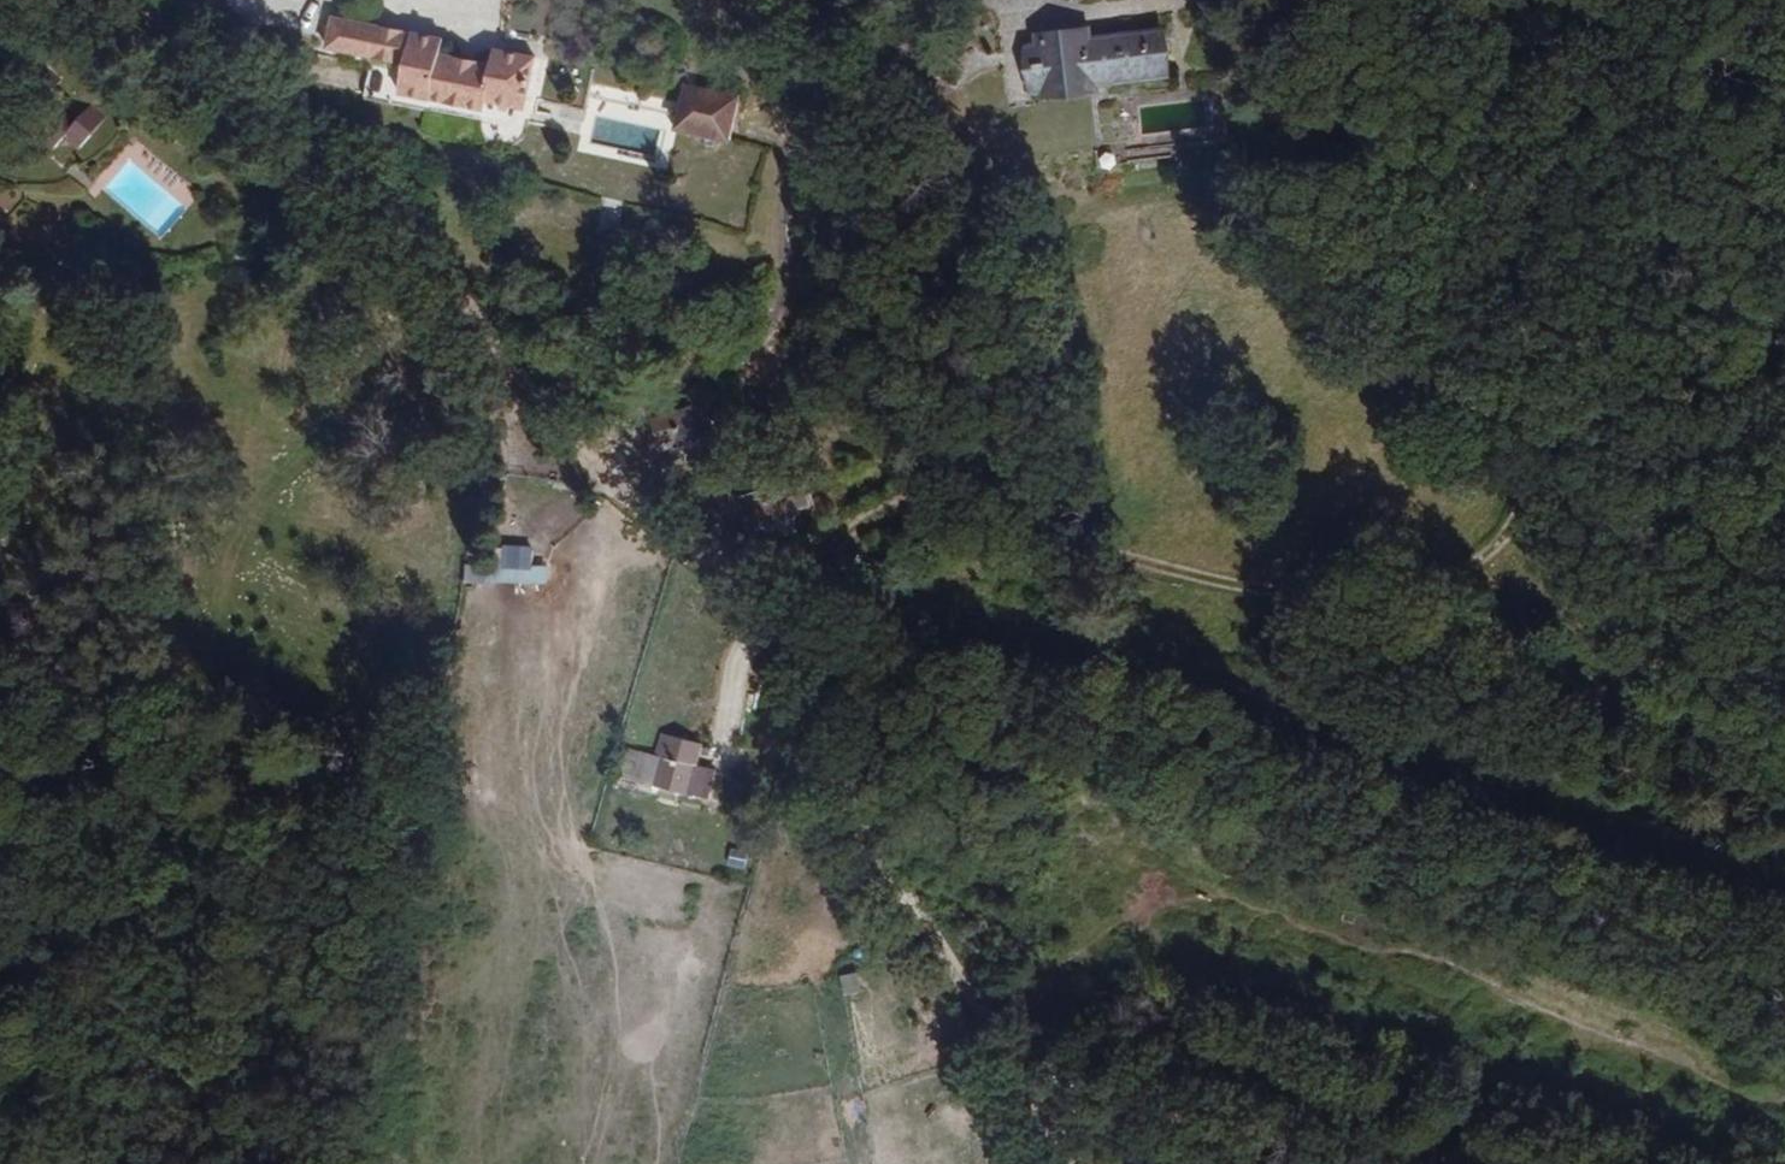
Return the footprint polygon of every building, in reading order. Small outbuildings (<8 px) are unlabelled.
[(371,40),(377,11),(328,0),(322,29),(371,40)] [(1094,73),(1160,63),(1154,16),(1086,26),(1085,18),(1024,28),(1025,35),(1018,36),(1026,83),(1034,82),(1035,89),(1094,80),(1094,73)] [(518,81),(525,35),(485,28),(483,47),(401,33),(393,72),(476,88),(478,74),(518,81)] [(78,108),(49,88),(56,77),(37,64),(14,98),(30,110),(22,122),(53,144),(62,131),(81,144),(105,109),(86,96),(78,108)] [(717,120),(721,91),(671,83),(667,113),(717,120)] [(726,435),(709,388),(649,407),(659,436),(674,431),(682,451),(726,435)] [(807,501),(801,474),(737,489),(746,521),(793,510),(792,505),(807,501)] [(545,564),(531,564),(532,547),(486,546),(485,561),(463,560),(462,580),(545,583),(545,564)] [(657,752),(628,745),(621,774),(710,799),(717,768),(700,764),(707,740),(662,731),(657,752)]
